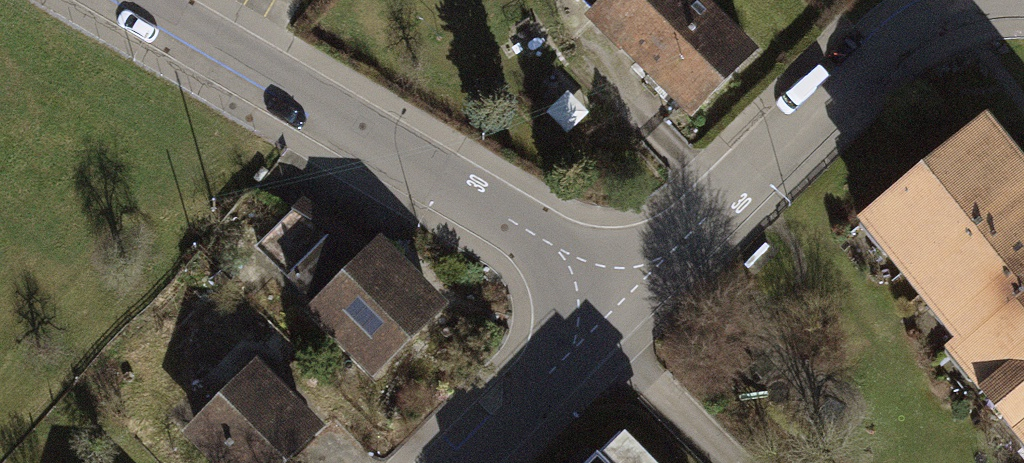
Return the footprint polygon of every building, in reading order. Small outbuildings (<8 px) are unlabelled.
[(691,122),(762,50),(711,0),(623,0),(595,28),(691,122)] [(848,228),(942,350),(1023,287),(1023,188),(979,129),(848,228)] [(318,319),(397,391),(463,319),(385,247),(318,319)] [(942,350),(1023,457),(1023,287),(942,350)] [(182,462),(276,462),(309,427),(250,374),(175,456),(182,462)] [(615,423),(571,462),(651,462),(615,423)]
